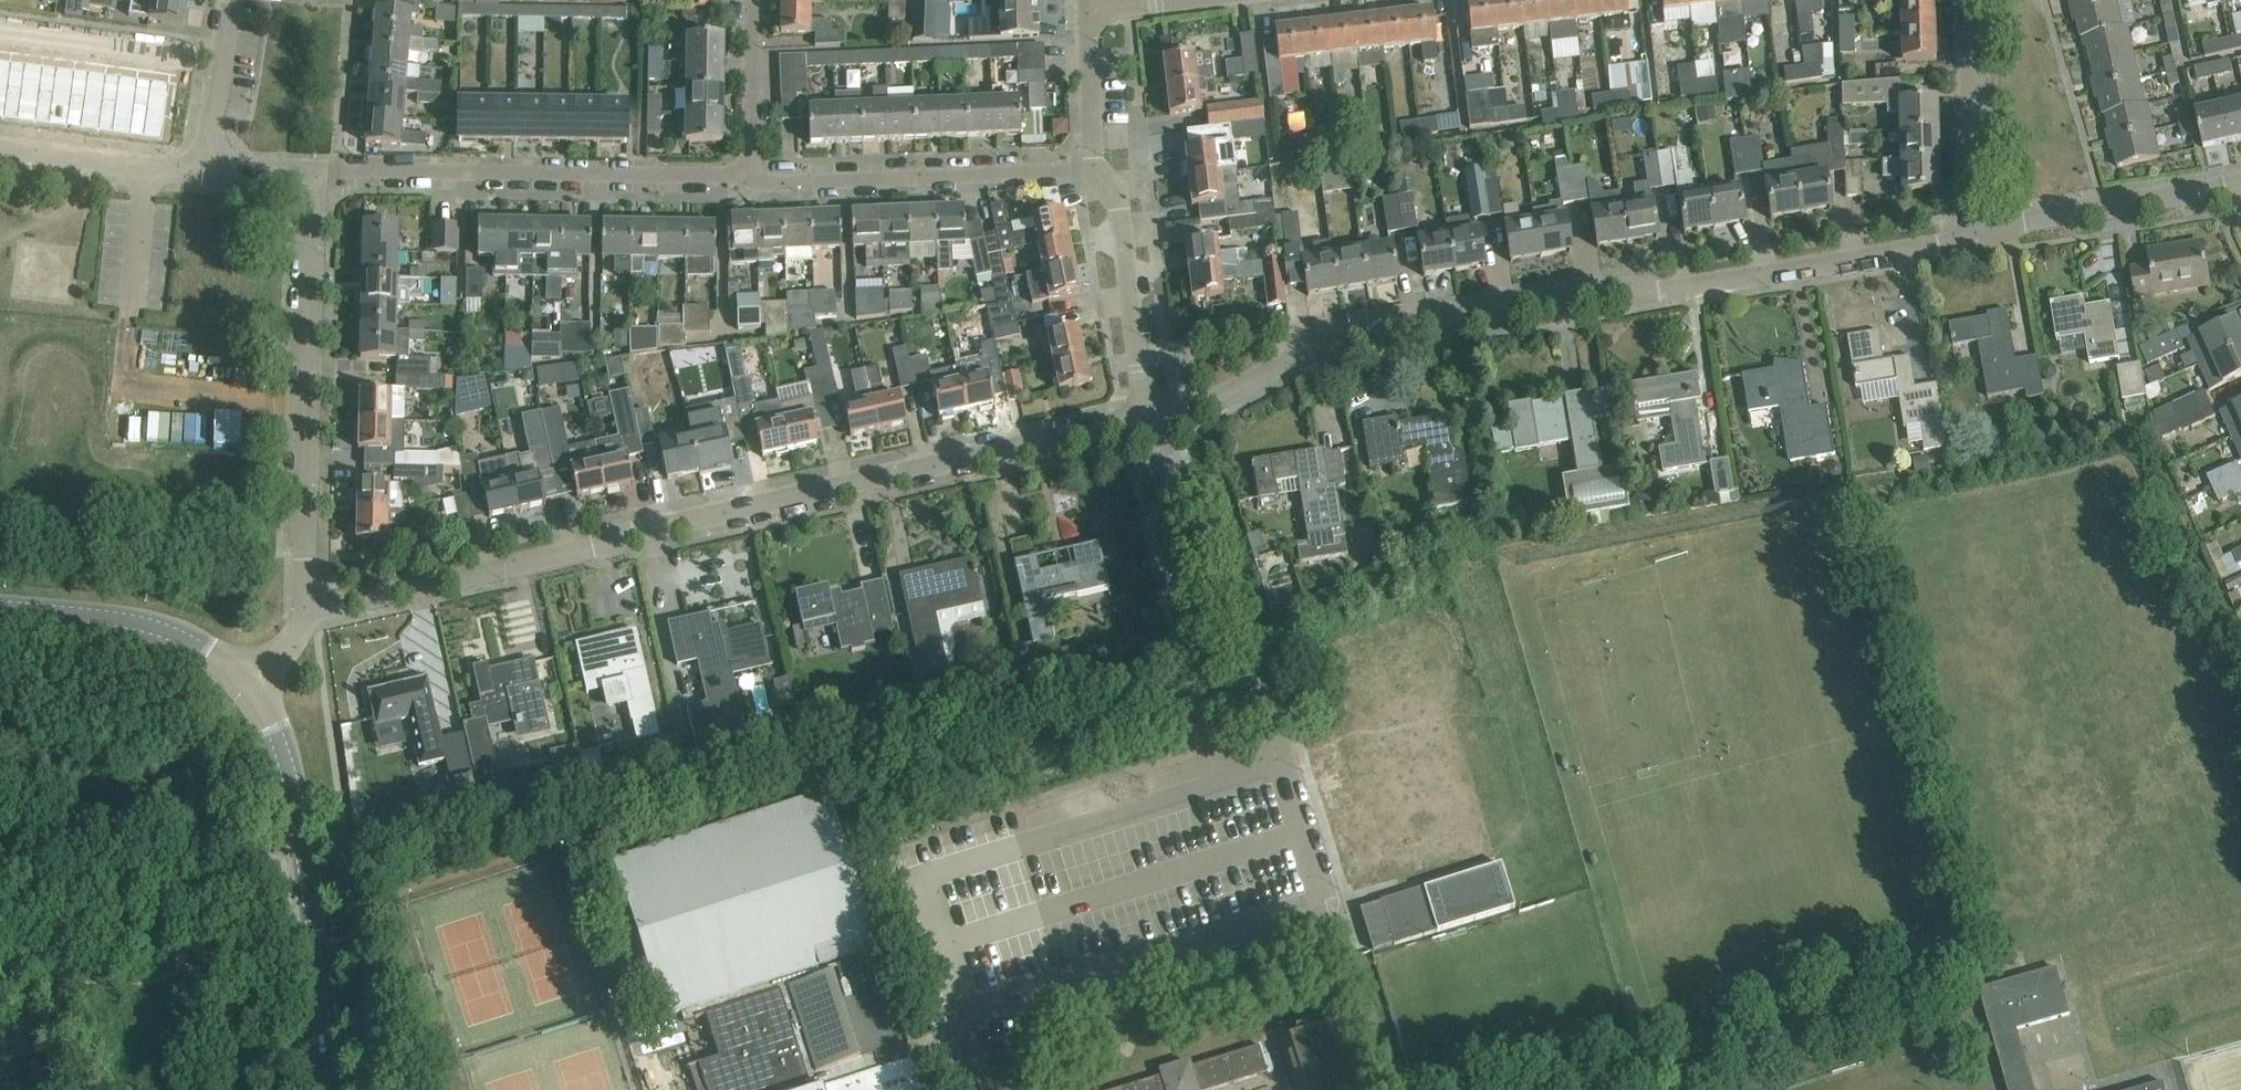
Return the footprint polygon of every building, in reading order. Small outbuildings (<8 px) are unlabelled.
[(66,14),(83,16),(85,0),(68,0),(66,14)] [(188,0),(123,0),(122,6),(138,9),(139,3),(152,5),(150,19),(184,25),(188,0)] [(375,36),(421,40),(422,29),(410,28),(411,15),(418,16),(419,2),(413,1),(404,0),(389,0),(388,10),(377,9),(375,36)] [(690,8),(707,9),(708,0),(690,0),(690,8)] [(810,0),(791,0),(781,0),(781,32),(815,33),(815,44),(844,42),(844,30),(833,29),(833,18),(810,18),(810,0)] [(990,0),(982,1),(983,21),(969,22),(969,39),(1031,37),(1031,25),(1038,24),(1038,23),(1037,23),(1037,15),(1038,15),(1037,0),(990,0)] [(1496,31),(1493,0),(1475,0),(1466,1),(1470,34),(1496,31)] [(1496,31),(1523,28),(1519,0),(1493,0),(1496,31)] [(1523,28),(1549,25),(1546,0),(1519,0),(1523,28)] [(1549,25),(1551,43),(1577,40),(1575,22),(1575,21),(1573,0),(1546,0),(1549,25)] [(1575,21),(1602,18),(1599,0),(1573,0),(1575,21)] [(1602,18),(1603,28),(1629,25),(1626,0),(1599,0),(1602,18)] [(1688,0),(1661,0),(1663,11),(1675,10),(1677,25),(1691,23),(1689,8),(1688,0)] [(1691,23),(1692,23),(1692,24),(1717,22),(1715,5),(1715,0),(1688,0),(1689,8),(1691,23)] [(2117,1),(2117,0),(2072,0),(2073,1),(2069,2),(2072,12),(2117,1)] [(914,1),(913,39),(934,40),(935,2),(932,2),(914,1)] [(2118,7),(2117,1),(2072,12),(2074,22),(2077,21),(2081,38),(2082,37),(2123,28),(2118,7)] [(905,22),(906,2),(889,2),(888,21),(905,22)] [(490,18),(490,6),(462,6),(461,17),(490,18)] [(519,7),(499,7),(490,6),(490,18),(518,18),(519,7)] [(1901,34),(1934,33),(1933,6),(1900,7),(1901,34)] [(544,34),(544,19),(544,8),(519,7),(518,18),(518,33),(544,34)] [(571,20),(572,8),(544,8),(544,19),(571,20)] [(599,20),(600,8),(572,8),(571,20),(578,20),(599,20)] [(627,9),(600,8),(599,20),(627,20),(627,9)] [(1406,13),(1410,46),(1412,61),(1422,60),(1423,64),(1437,62),(1435,45),(1449,43),(1447,21),(1434,23),(1432,10),(1406,13)] [(688,35),(687,62),(723,62),(724,36),(717,36),(717,11),(695,11),(695,35),(688,35)] [(1379,16),(1383,49),(1410,46),(1406,13),(1379,16)] [(2229,39),(2232,52),(2240,50),(2240,15),(2232,17),(2237,37),(2229,39)] [(1353,19),(1357,52),(1383,49),(1379,16),(1353,19)] [(14,28),(15,19),(0,17),(0,26),(14,28)] [(2176,31),(2173,17),(2164,19),(2167,33),(2176,31)] [(1839,18),(1839,37),(1854,36),(1853,18),(1839,18)] [(1353,19),(1327,22),(1331,55),(1357,52),(1353,19)] [(21,20),(19,29),(46,32),(47,23),(21,20)] [(1301,25),(1305,59),(1306,59),(1306,58),(1331,55),(1327,22),(1301,25)] [(52,24),(51,33),(77,36),(79,28),(52,24)] [(1292,61),(1305,59),(1301,25),(1274,28),(1276,42),(1278,61),(1280,61),(1292,60),(1292,61)] [(2128,27),(2123,28),(2082,37),(2084,47),(2087,47),(2091,63),(2134,53),(2128,27)] [(84,28),(83,37),(109,41),(111,32),(84,28)] [(122,33),(120,42),(147,46),(148,37),(122,33)] [(1934,33),(1901,34),(1901,60),(1935,59),(1934,33)] [(1258,76),(1256,56),(1253,34),(1240,35),(1245,78),(1258,76)] [(421,41),(421,40),(375,36),(372,63),(407,66),(408,52),(421,53),(421,51),(438,52),(439,42),(421,41)] [(1854,36),(1839,37),(1840,55),(1841,55),(1854,54),(1854,48),(1854,36)] [(148,37),(147,46),(173,49),(174,40),(148,37)] [(2232,52),(2229,39),(2203,45),(2206,58),(2232,52)] [(649,44),(648,62),(661,62),(661,44),(649,44)] [(1044,44),(1017,45),(1018,58),(1044,57),(1044,44)] [(1017,45),(990,47),(990,61),(1018,59),(1018,58),(1017,45)] [(991,79),(990,61),(990,47),(964,48),(965,62),(966,62),(966,80),(991,79)] [(964,48),(938,49),(939,63),(965,62),(964,48)] [(939,63),(938,49),(911,50),(912,64),(939,63)] [(886,65),(912,64),(911,50),(885,51),(886,65)] [(886,65),(885,51),(859,52),(859,66),(886,65)] [(859,52),(832,53),(833,68),(859,66),(859,52)] [(1162,58),(1166,86),(1214,81),(1211,52),(1162,58)] [(833,68),(832,53),(805,55),(806,67),(806,69),(833,68)] [(2094,89),(2140,79),(2134,53),(2091,63),(2095,78),(2092,79),(2094,89)] [(780,69),(806,67),(805,55),(779,56),(780,69)] [(1044,70),(1044,57),(1018,58),(1018,59),(1019,71),(1044,70)] [(2166,74),(2176,71),(2173,58),(2163,60),(2166,74)] [(6,117),(12,62),(0,60),(0,117),(6,117)] [(2229,61),(2212,65),(2214,77),(2232,73),(2229,61)] [(12,62),(6,117),(37,121),(44,66),(12,62)] [(661,62),(648,62),(648,80),(660,80),(661,62)] [(687,88),(723,89),(723,62),(687,62),(687,88)] [(1696,65),(1698,80),(1700,96),(1716,94),(1712,62),(1696,65)] [(372,63),(370,89),(405,92),(417,93),(441,95),(442,83),(406,80),(407,66),(372,63)] [(1647,64),(1608,68),(1611,94),(1629,91),(1631,106),(1652,103),(1648,73),(1647,64)] [(1820,64),(1801,67),(1803,82),(1822,80),(1820,64)] [(1280,65),(1266,67),(1270,100),(1284,98),(1280,65)] [(2214,77),(2212,65),(2194,69),(2197,81),(2214,77)] [(44,66),(37,121),(69,125),(76,70),(44,66)] [(806,69),(806,67),(780,69),(780,82),(806,80),(806,69)] [(1803,82),(1801,67),(1783,69),(1785,85),(1803,82)] [(76,70),(69,125),(101,129),(108,74),(76,70)] [(1019,85),(1028,84),(1045,84),(1044,70),(1019,71),(1019,85)] [(2176,71),(2166,74),(2169,87),(2179,85),(2176,71)] [(108,74),(101,129),(133,133),(140,78),(108,74)] [(140,78),(133,133),(165,137),(172,82),(140,78)] [(2103,115),(2106,115),(2148,105),(2143,84),(2141,85),(2140,79),(2094,89),(2096,99),(2099,98),(2103,115)] [(780,82),(781,95),(796,94),(807,93),(806,80),(780,82)] [(1698,80),(1680,83),(1683,99),(1700,96),(1698,80)] [(1751,83),(1753,98),(1771,96),(1769,80),(1751,83)] [(1214,81),(1166,86),(1169,115),(1201,111),(1200,97),(1216,95),(1214,81)] [(1899,114),(1899,129),(1934,128),(1933,100),(1936,100),(1936,99),(1900,100),(1899,81),(1875,82),(1841,85),(1842,107),(1886,105),(1887,115),(1899,114)] [(1753,98),(1751,83),(1732,85),(1734,101),(1753,98)] [(1045,84),(1028,84),(1029,110),(1046,109),(1045,84)] [(686,115),(723,115),(723,89),(687,88),(686,115)] [(364,100),(363,115),(403,118),(405,92),(370,89),(369,101),(364,100)] [(861,106),(863,141),(889,140),(887,89),(872,89),(873,105),(861,106)] [(915,139),(914,103),(888,105),(887,89),(889,140),(915,139)] [(1556,94),(1559,109),(1561,124),(1588,119),(1583,89),(1556,94)] [(1631,106),(1629,91),(1611,94),(1609,94),(1611,109),(1631,106)] [(1535,102),(1547,100),(1546,92),(1534,93),(1535,102)] [(417,93),(417,102),(433,104),(440,104),(447,105),(448,96),(441,95),(417,93)] [(797,120),(796,94),(781,95),(782,120),(797,120)] [(863,141),(861,106),(849,106),(849,94),(835,94),(836,107),(835,107),(836,142),(863,141)] [(1491,126),(1489,111),(1487,94),(1465,96),(1470,129),(1491,126)] [(1611,109),(1609,94),(1591,96),(1593,111),(1611,109)] [(648,97),(648,114),(660,115),(660,97),(648,97)] [(1004,99),(993,100),(995,135),(1021,134),(1019,99),(1004,99)] [(968,136),(995,135),(993,100),(967,101),(968,136)] [(1218,129),(1244,125),(1265,122),(1263,108),(1261,100),(1206,107),(1209,129),(1218,128),(1218,129)] [(942,138),(968,136),(967,101),(940,102),(942,138)] [(2229,142),(2240,139),(2240,101),(2221,106),(2229,142)] [(914,103),(915,139),(942,138),(940,102),(914,103)] [(488,139),(488,103),(460,103),(459,139),(488,139)] [(516,104),(488,103),(488,139),(515,140),(516,104)] [(543,104),(516,104),(515,140),(542,140),(543,104)] [(559,140),(570,140),(570,104),(543,104),(542,140),(559,140)] [(598,105),(570,104),(570,140),(597,141),(598,105)] [(626,105),(598,105),(597,141),(625,141),(626,105)] [(1716,122),(1714,105),(1695,108),(1698,124),(1716,122)] [(2109,141),(2154,131),(2148,105),(2106,115),(2109,130),(2106,131),(2109,141)] [(1506,109),(1508,123),(1526,121),(1524,106),(1506,109)] [(2203,148),(2229,142),(2221,106),(2195,111),(2203,148)] [(836,142),(835,107),(808,108),(810,143),(836,142)] [(1508,123),(1506,109),(1489,111),(1491,126),(1508,123)] [(1561,124),(1559,109),(1540,112),(1543,127),(1561,124)] [(2175,112),(2179,126),(2189,123),(2186,110),(2175,112)] [(660,133),(660,115),(648,114),(647,132),(660,133)] [(401,132),(403,118),(363,115),(361,130),(366,130),(365,142),(437,148),(439,125),(424,124),(424,134),(401,132)] [(722,142),(723,115),(686,115),(686,141),(722,142)] [(1435,119),(1419,122),(1421,136),(1438,133),(1435,119)] [(1828,145),(1790,152),(1800,211),(1829,207),(1829,209),(1831,209),(1825,175),(1832,173),(1831,167),(1844,165),(1844,161),(1843,133),(1842,121),(1827,121),(1828,145)] [(1419,122),(1398,125),(1401,139),(1421,136),(1419,122)] [(1368,153),(1365,138),(1363,123),(1346,125),(1351,155),(1368,153)] [(2193,137),(2189,123),(2179,126),(2182,140),(2193,137)] [(1899,129),(1900,160),(1935,159),(1934,128),(1899,129)] [(2154,131),(2109,141),(2111,151),(2114,150),(2118,167),(2160,157),(2154,131)] [(1866,132),(1843,133),(1844,161),(1849,161),(1849,147),(1866,146),(1866,132)] [(1314,136),(1316,152),(1334,149),(1332,134),(1314,136)] [(1365,138),(1368,153),(1387,150),(1385,135),(1365,138)] [(1493,144),(1492,135),(1478,137),(1480,151),(1487,150),(1493,144)] [(1297,155),(1316,152),(1314,136),(1295,139),(1297,155)] [(1772,216),(1800,211),(1790,152),(1791,160),(1763,165),(1758,137),(1744,140),(1749,174),(1763,171),(1771,219),(1772,219),(1772,216)] [(1749,174),(1744,140),(1729,143),(1735,176),(1749,174)] [(1188,177),(1219,173),(1216,145),(1184,149),(1188,177)] [(1424,146),(1406,149),(1408,162),(1426,160),(1424,146)] [(1714,226),(1708,192),(1693,194),(1690,172),(1675,174),(1671,152),(1658,154),(1664,188),(1676,186),(1684,233),(1685,233),(1685,230),(1714,226)] [(1649,190),(1664,188),(1658,154),(1642,157),(1646,184),(1633,186),(1636,204),(1622,206),(1619,193),(1627,240),(1655,235),(1656,238),(1657,238),(1649,190)] [(1576,203),(1570,168),(1569,163),(1567,164),(1566,159),(1555,161),(1562,202),(1548,204),(1549,208),(1533,211),(1540,254),(1569,250),(1569,252),(1570,252),(1562,205),(1576,203)] [(1900,160),(1881,161),(1882,179),(1901,178),(1901,190),(1939,189),(1939,188),(1936,188),(1935,159),(1900,160)] [(1849,161),(1844,161),(1844,165),(1845,197),(1861,196),(1860,161),(1849,161)] [(1627,240),(1619,193),(1604,195),(1593,181),(1588,181),(1585,165),(1570,168),(1576,203),(1590,201),(1597,247),(1599,247),(1598,245),(1627,240)] [(1228,219),(1259,215),(1274,213),(1273,201),(1239,205),(1237,186),(1221,188),(1219,173),(1188,177),(1191,206),(1197,205),(1199,222),(1228,219)] [(1489,216),(1483,177),(1482,177),(1482,173),(1469,175),(1470,184),(1468,185),(1474,219),(1489,216)] [(1512,259),(1540,254),(1533,211),(1532,211),(1534,221),(1520,223),(1517,205),(1503,207),(1498,180),(1496,181),(1495,175),(1483,177),(1489,216),(1503,214),(1511,262),(1512,262),(1512,259)] [(1397,196),(1403,231),(1418,228),(1411,189),(1405,186),(1395,188),(1397,196)] [(1708,192),(1714,226),(1742,221),(1743,224),(1744,223),(1738,187),(1708,192)] [(1388,234),(1403,231),(1397,196),(1382,199),(1388,234)] [(996,232),(1001,253),(1037,244),(1069,237),(1063,209),(1031,216),(1034,231),(1011,236),(1004,202),(991,205),(996,232)] [(937,245),(937,260),(939,288),(944,288),(944,271),(953,271),(953,263),(966,263),(964,226),(965,226),(965,223),(964,223),(963,209),(935,210),(937,245)] [(935,210),(908,211),(909,247),(937,245),(935,210)] [(910,267),(910,261),(909,247),(908,211),(880,212),(882,268),(910,267)] [(866,269),(882,268),(880,212),(852,214),(854,249),(866,248),(866,269)] [(1276,227),(1274,213),(1259,215),(1260,229),(1276,227)] [(1338,288),(1330,242),(1313,244),(1315,257),(1302,259),(1300,247),(1302,247),(1298,213),(1280,216),(1286,250),(1282,250),(1289,290),(1307,287),(1308,295),(1309,295),(1309,293),(1338,288)] [(839,214),(811,215),(812,251),(841,250),(839,214)] [(813,262),(812,251),(811,215),(783,217),(785,263),(813,262)] [(1260,229),(1259,215),(1228,219),(1230,233),(1260,229)] [(756,218),(758,266),(758,264),(774,263),(773,258),(785,257),(785,263),(783,217),(756,218)] [(1469,217),(1446,221),(1453,269),(1482,264),(1482,267),(1484,266),(1477,223),(1470,224),(1469,217)] [(743,266),(758,266),(756,218),(728,219),(730,265),(743,264),(743,266)] [(1425,273),(1453,269),(1446,221),(1445,221),(1447,235),(1433,238),(1432,230),(1417,233),(1424,276),(1425,276),(1425,273)] [(506,278),(507,223),(479,222),(478,258),(492,258),(492,278),(506,278)] [(534,258),(535,223),(507,223),(506,278),(519,278),(519,258),(534,258)] [(535,223),(534,258),(547,259),(547,276),(548,276),(548,290),(562,290),(562,276),(561,276),(562,224),(535,223)] [(364,224),(363,251),(397,251),(398,225),(364,224)] [(590,224),(562,224),(561,276),(562,276),(575,276),(575,259),(590,259),(590,224)] [(631,284),(631,225),(603,224),(603,260),(615,260),(615,275),(630,275),(630,284),(631,284)] [(658,261),(659,225),(631,225),(631,284),(636,284),(636,274),(646,274),(646,260),(658,261)] [(686,277),(687,225),(659,225),(658,261),(685,261),(685,277),(686,277)] [(687,225),(686,277),(714,278),(715,226),(687,225)] [(457,227),(439,226),(432,226),(431,253),(457,253),(457,227)] [(1003,263),(1001,253),(996,232),(983,235),(984,240),(991,274),(993,283),(1006,280),(1006,278),(1007,277),(1003,263)] [(1037,244),(1043,271),(1074,265),(1069,237),(1037,244)] [(1188,270),(1237,264),(1235,252),(1224,253),(1222,240),(1217,241),(1217,238),(1185,242),(1188,270)] [(976,277),(991,274),(984,240),(968,244),(976,277)] [(1368,283),(1362,249),(1332,254),(1330,242),(1338,288),(1368,283)] [(2210,285),(2208,278),(2203,243),(2148,251),(2151,266),(2131,269),(2136,297),(2210,285)] [(1362,249),(1368,283),(1395,278),(1396,281),(1397,281),(1391,245),(1362,249)] [(363,251),(362,277),(397,278),(397,251),(363,251)] [(1237,264),(1188,270),(1191,299),(1223,295),(1222,280),(1238,278),(1238,280),(1265,277),(1268,303),(1285,301),(1281,259),(1237,265),(1237,264)] [(1074,265),(1043,271),(1046,286),(1030,290),(1032,303),(1080,293),(1074,265)] [(410,279),(421,280),(426,280),(426,270),(410,269),(410,279)] [(466,301),(482,301),(483,271),(466,270),(466,301)] [(421,297),(421,280),(410,279),(397,279),(397,278),(362,277),(362,304),(410,305),(410,296),(421,297)] [(441,307),(456,307),(457,280),(441,280),(441,307)] [(921,302),(911,302),(911,312),(921,311),(922,318),(940,316),(939,288),(920,288),(920,294),(921,297),(921,302)] [(884,310),(883,290),(855,291),(857,319),(884,316),(883,310),(884,310)] [(889,292),(889,293),(889,297),(889,309),(890,315),(911,312),(911,302),(911,296),(911,294),(911,292),(904,292),(889,292)] [(815,316),(815,317),(836,315),(835,293),(809,294),(809,308),(811,308),(811,316),(815,316)] [(760,329),(760,325),(760,305),(759,296),(736,297),(738,330),(760,329)] [(2120,356),(2114,325),(2110,303),(2085,307),(2084,297),(2050,303),(2056,338),(2085,333),(2090,362),(2120,356)] [(996,301),(985,304),(991,330),(1017,324),(1014,310),(1005,312),(1004,305),(997,306),(996,301)] [(2143,302),(2132,304),(2135,325),(2146,323),(2143,302)] [(410,305),(362,304),(361,330),(395,331),(396,305),(410,305)] [(760,325),(765,325),(788,322),(787,309),(786,304),(760,305),(760,325)] [(983,357),(956,363),(957,368),(967,411),(995,405),(990,383),(989,378),(988,374),(986,366),(999,363),(994,342),(991,330),(985,304),(978,306),(978,308),(972,309),(980,344),(983,357)] [(657,326),(685,326),(686,308),(683,308),(683,316),(663,316),(663,306),(657,306),(657,326)] [(709,308),(686,308),(685,326),(685,334),(709,334),(709,308)] [(787,309),(788,322),(789,333),(816,330),(814,317),(815,317),(815,316),(811,316),(811,308),(809,308),(787,309)] [(2044,395),(2041,378),(2041,377),(2040,371),(2038,356),(2016,360),(2007,310),(1987,313),(1988,317),(1950,324),(1953,344),(1978,340),(1987,395),(2025,388),(2027,398),(2044,395)] [(2240,345),(2240,336),(2234,321),(2237,319),(2236,317),(2188,339),(2199,364),(2240,345)] [(788,333),(789,333),(788,322),(765,325),(766,339),(788,336),(788,333)] [(1017,324),(991,330),(994,342),(1020,336),(1017,324)] [(560,336),(561,354),(590,355),(590,325),(560,325),(560,336)] [(657,326),(657,329),(658,347),(685,347),(685,334),(685,326),(657,326)] [(1052,362),(1084,355),(1078,327),(1046,334),(1052,362)] [(630,331),(629,349),(629,355),(658,352),(658,347),(657,329),(630,329),(630,331)] [(397,358),(396,376),(436,377),(436,359),(408,359),(408,342),(425,342),(425,332),(395,332),(395,331),(361,330),(360,357),(397,358)] [(810,333),(812,345),(826,342),(823,330),(810,333)] [(614,349),(629,349),(630,331),(614,331),(614,349)] [(1944,421),(1942,405),(1938,383),(1916,387),(1910,356),(1884,360),(1879,331),(1848,336),(1856,387),(1896,381),(1904,428),(1920,425),(1925,452),(1949,448),(1944,421)] [(505,332),(504,349),(519,349),(520,333),(505,332)] [(2176,332),(2143,347),(2139,348),(2147,366),(2184,349),(2176,332)] [(561,354),(560,336),(532,336),(532,350),(531,360),(532,360),(561,361),(561,354)] [(1600,371),(1601,341),(1581,341),(1580,371),(1600,371)] [(790,451),(779,402),(755,407),(749,380),(747,380),(739,342),(724,345),(732,379),(740,418),(753,416),(755,426),(762,457),(790,451)] [(2199,364),(2211,390),(2240,376),(2240,345),(2199,364)] [(915,386),(909,360),(906,347),(892,350),(901,389),(915,386)] [(532,350),(519,349),(504,349),(504,350),(504,370),(532,369),(532,360),(531,360),(532,350)] [(1084,355),(1052,362),(1059,390),(1090,383),(1084,355)] [(926,356),(909,360),(915,386),(932,382),(926,356)] [(622,359),(605,363),(610,385),(613,385),(613,381),(626,378),(622,359)] [(1806,394),(1804,364),(1777,361),(1776,369),(1743,375),(1748,407),(1749,410),(1749,414),(1780,409),(1789,464),(1834,457),(1826,408),(1809,410),(1806,394)] [(2147,405),(2145,396),(2140,363),(2117,366),(2124,409),(2147,405)] [(2044,366),(2040,371),(2041,377),(2046,381),(2053,380),(2056,375),(2055,369),(2050,365),(2044,366)] [(2160,365),(2145,372),(2150,385),(2166,379),(2160,365)] [(821,380),(833,377),(831,366),(819,369),(821,380)] [(536,369),(538,387),(556,384),(554,367),(536,369)] [(865,370),(878,431),(906,425),(899,394),(885,397),(878,367),(865,370)] [(939,417),(967,411),(957,368),(943,371),(946,383),(932,386),(939,417)] [(535,381),(533,369),(521,371),(523,382),(535,381)] [(779,402),(790,451),(818,444),(811,415),(816,414),(815,408),(827,405),(821,380),(819,369),(804,372),(810,398),(780,404),(779,401),(779,402)] [(878,431),(865,370),(851,373),(857,403),(843,406),(850,437),(878,431)] [(1024,398),(1019,376),(1018,372),(1002,375),(1007,401),(1024,398)] [(1700,400),(1699,396),(1695,374),(1631,385),(1635,408),(1638,422),(1671,417),(1676,446),(1658,448),(1663,473),(1705,466),(1694,401),(1700,400)] [(436,377),(396,376),(396,389),(393,389),(392,392),(360,392),(359,420),(404,421),(405,390),(454,391),(454,378),(436,377)] [(458,410),(490,409),(489,376),(457,377),(458,410)] [(839,402),(833,377),(821,380),(827,405),(839,402)] [(688,421),(692,437),(699,471),(731,464),(723,430),(742,425),(740,419),(740,418),(732,379),(718,383),(722,402),(701,407),(703,417),(688,421)] [(1507,406),(1511,428),(1492,431),(1496,453),(1515,450),(1515,452),(1538,449),(1537,446),(1570,441),(1575,476),(1562,478),(1568,518),(1628,508),(1622,468),(1601,471),(1592,419),(1611,416),(1607,389),(1564,396),(1564,398),(1532,404),(1531,402),(1507,406)] [(2152,429),(2178,417),(2208,403),(2203,391),(2150,415),(2152,429)] [(634,412),(636,420),(641,446),(655,443),(645,399),(633,402),(635,412),(634,412)] [(2233,437),(2240,433),(2240,402),(2221,411),(2233,437)] [(2208,403),(2178,417),(2184,430),(2214,417),(2208,403)] [(519,455),(506,458),(510,480),(517,511),(545,505),(538,475),(537,469),(554,466),(543,419),(542,412),(522,416),(530,455),(519,457),(519,455)] [(1455,452),(1449,415),(1398,423),(1397,417),(1362,422),(1369,467),(1405,461),(1402,447),(1424,444),(1435,509),(1471,503),(1463,451),(1455,452)] [(598,461),(595,448),(594,441),(563,448),(556,416),(543,419),(554,466),(569,463),(577,498),(605,492),(598,461)] [(2159,441),(2184,430),(2178,417),(2152,429),(2159,441)] [(404,422),(404,421),(359,420),(358,449),(391,450),(392,422),(404,422)] [(641,446),(636,420),(623,423),(627,441),(595,448),(598,461),(605,492),(633,485),(627,456),(633,454),(632,448),(641,446)] [(2047,431),(2037,432),(2038,442),(2048,441),(2047,431)] [(699,471),(692,437),(675,440),(673,433),(658,436),(668,478),(699,471)] [(2233,437),(2240,455),(2240,433),(2233,437)] [(1345,484),(1343,473),(1340,451),(1323,453),(1323,449),(1252,460),(1252,464),(1250,464),(1251,469),(1253,469),(1258,498),(1276,495),(1274,481),(1296,477),(1306,543),(1297,545),(1300,562),(1347,555),(1336,486),(1345,484)] [(394,466),(442,468),(442,467),(449,468),(450,455),(394,454),(394,466)] [(489,517),(517,511),(510,480),(505,458),(479,464),(477,454),(459,458),(467,494),(483,491),(489,517)] [(366,456),(367,474),(381,473),(379,455),(366,456)] [(1926,456),(1913,459),(1915,472),(1929,470),(1926,456)] [(1720,504),(1739,501),(1737,492),(1732,492),(1727,460),(1709,462),(1714,496),(1719,495),(1720,504)] [(1843,472),(1842,466),(1838,463),(1832,464),(1829,468),(1829,474),(1835,477),(1839,476),(1843,472)] [(2213,490),(2240,477),(2240,475),(2236,464),(2207,477),(2213,490)] [(442,468),(394,466),(393,481),(442,482),(442,468)] [(1813,485),(1829,482),(1827,470),(1811,472),(1813,485)] [(2213,490),(2218,503),(2240,493),(2240,477),(2213,490)] [(357,482),(356,510),(397,512),(402,511),(402,500),(398,483),(357,482)] [(473,520),(467,494),(454,497),(460,523),(473,520)] [(402,511),(397,512),(356,510),(355,539),(388,540),(389,525),(404,526),(405,511),(402,511)] [(1359,551),(1366,549),(1368,560),(1380,557),(1374,529),(1356,533),(1359,551)] [(1114,542),(1099,545),(1102,559),(1117,556),(1114,542)] [(1035,644),(1045,642),(1053,640),(1045,601),(1109,587),(1102,559),(1099,545),(1099,543),(1076,548),(1079,565),(1039,572),(1036,558),(1014,562),(1033,642),(1013,646),(1021,679),(1078,666),(1075,651),(1039,659),(1035,644)] [(2223,558),(2217,544),(2207,549),(2213,562),(2221,581),(2240,572),(2240,550),(2223,558)] [(900,575),(918,650),(907,653),(914,682),(949,674),(947,666),(954,665),(951,654),(954,649),(950,632),(954,626),(985,619),(972,559),(952,564),(952,567),(902,579),(901,575),(900,575)] [(2225,584),(2229,592),(2235,589),(2240,587),(2240,586),(2240,577),(2225,584)] [(803,623),(835,617),(842,650),(852,648),(852,652),(866,649),(865,645),(875,643),(873,635),(895,631),(885,581),(862,585),(863,591),(832,597),(830,584),(797,591),(803,623)] [(2240,600),(2240,599),(2238,592),(2229,596),(2233,604),(2240,600)] [(730,630),(762,621),(760,612),(727,621),(730,630)] [(709,613),(668,623),(673,644),(675,656),(677,665),(697,661),(706,703),(687,707),(697,750),(748,738),(733,674),(770,666),(767,651),(766,646),(761,624),(727,632),(714,635),(712,626),(709,613)] [(655,716),(641,651),(636,629),(575,643),(585,684),(600,680),(607,709),(629,704),(637,740),(659,736),(655,716)] [(804,635),(795,636),(798,651),(807,649),(804,635)] [(472,667),(480,704),(468,706),(472,722),(462,724),(480,802),(504,796),(488,727),(514,721),(518,740),(551,733),(535,663),(489,674),(487,663),(472,667)] [(368,697),(367,697),(368,702),(370,702),(376,728),(380,747),(404,741),(399,722),(408,720),(411,734),(419,766),(445,760),(447,760),(442,738),(432,698),(427,677),(367,691),(368,697)] [(795,696),(778,699),(780,710),(797,706),(795,696)] [(599,748),(579,753),(584,775),(604,771),(599,748)] [(449,789),(436,792),(440,809),(462,804),(479,800),(472,771),(463,773),(457,774),(454,775),(449,776),(447,777),(449,789)] [(612,862),(629,914),(613,920),(633,983),(649,978),(651,983),(662,1019),(681,1013),(684,1023),(687,1022),(705,1016),(718,1057),(697,1064),(697,1065),(704,1085),(704,1086),(705,1087),(705,1088),(706,1089),(924,1089),(914,1059),(884,1068),(880,1069),(864,1074),(859,1060),(875,1054),(907,1044),(877,951),(827,794),(806,800),(612,862)] [(1394,944),(1394,945),(1515,907),(1501,863),(1381,901),(1381,902),(1360,908),(1373,950),(1394,944)] [(1450,934),(1383,953),(1415,1064),(1481,1044),(1450,934)] [(1980,990),(1986,1012),(2008,1089),(2034,1089),(2017,1030),(2070,1014),(2063,991),(2050,994),(2043,972),(2029,976),(1999,985),(1980,990)] [(1329,1014),(1277,1031),(1293,1078),(1285,1080),(1288,1089),(1355,1089),(1329,1014)] [(1268,1072),(1260,1045),(1190,1067),(1188,1062),(1161,1071),(1162,1076),(1115,1089),(1212,1089),(1268,1072)]
